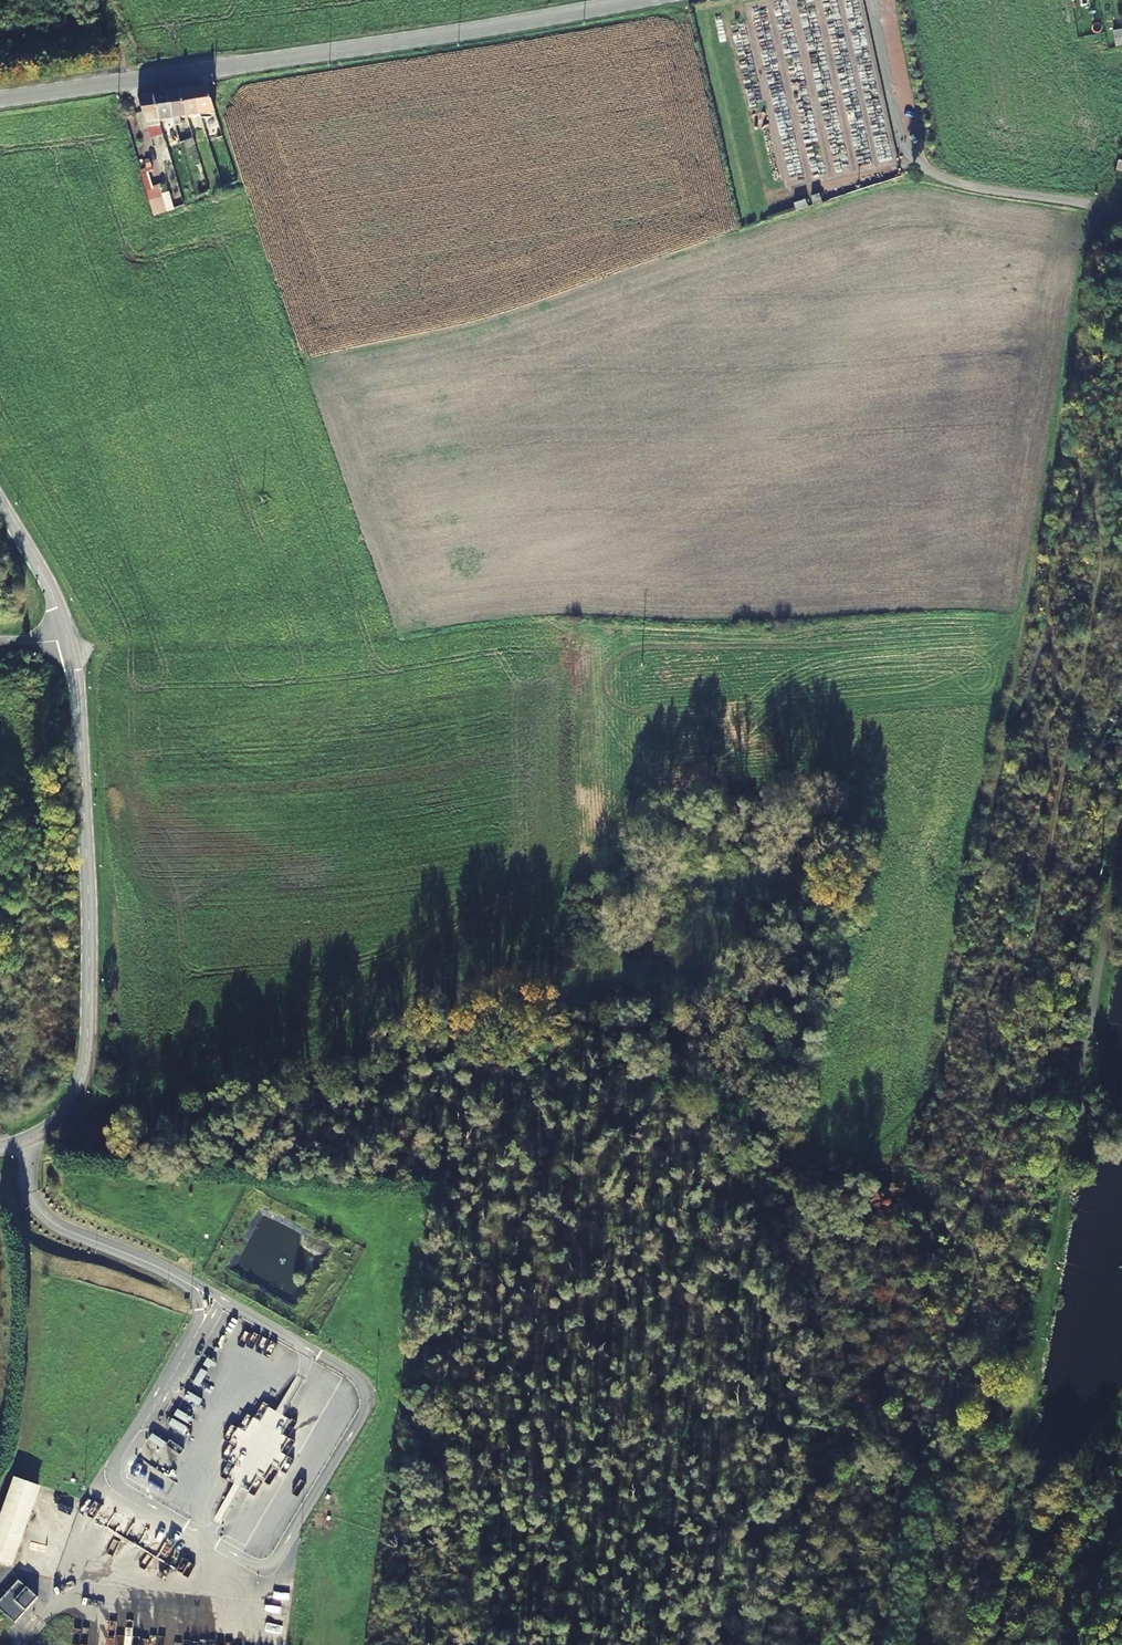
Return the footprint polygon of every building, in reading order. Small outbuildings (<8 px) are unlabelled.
[(1116,50),(1121,48),(1121,33),(1113,35),(1116,50)] [(201,115),(216,112),(209,88),(194,90),(201,115)] [(187,117),(201,115),(194,90),(179,92),(187,117)] [(172,119),(187,117),(179,92),(165,94),(172,119)] [(159,122),(172,119),(165,94),(151,96),(159,122)] [(145,124),(159,122),(151,96),(137,98),(145,124)] [(216,139),(223,137),(220,126),(213,128),(216,139)] [(141,173),(153,216),(174,209),(169,191),(163,193),(160,184),(152,186),(147,171),(141,173)] [(33,619),(26,622),(29,628),(36,625),(33,619)] [(17,1478),(0,1525),(0,1562),(10,1565),(38,1486),(17,1478)] [(19,1580),(0,1601),(0,1610),(15,1623),(38,1597),(19,1580)]
